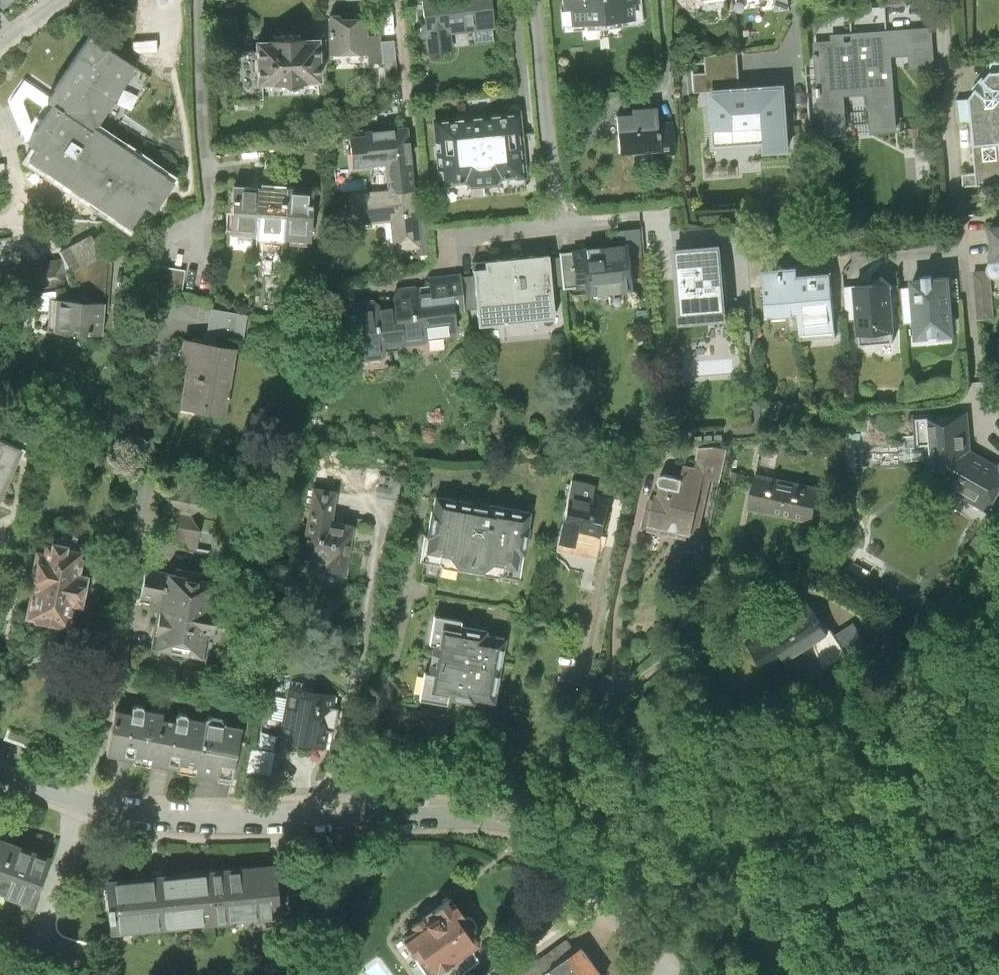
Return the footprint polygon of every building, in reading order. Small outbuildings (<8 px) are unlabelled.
[(3,9),(14,0),(0,0),(0,5),(3,9)] [(425,23),(422,25),(420,29),(422,33),(427,35),(429,51),(446,50),(450,22),(462,21),(463,24),(467,27),(475,27),(493,25),(490,0),(423,0),(425,23)] [(566,5),(572,5),(573,21),(634,15),(633,1),(637,0),(565,0),(566,5)] [(777,10),(790,8),(789,0),(776,0),(777,10)] [(328,19),(329,63),(383,62),(381,42),(380,34),(367,34),(367,22),(363,16),(355,16),(353,18),(341,18),(339,14),(331,14),(328,19)] [(833,42),(814,44),(821,138),(849,136),(845,86),(871,85),(875,133),(898,132),(892,55),(909,54),(910,68),(934,66),(931,28),(832,35),(833,42)] [(320,79),(318,48),(325,48),(324,38),(301,39),(300,34),(274,35),(274,41),(257,41),(258,51),(233,52),(235,99),(238,99),(240,101),(242,102),(244,104),(246,104),(248,105),(249,105),(251,105),(253,104),(255,103),(257,102),(258,100),(260,98),(262,98),(262,82),(283,81),(284,83),(284,85),(285,86),(287,88),(288,89),(290,90),(292,91),(293,91),(295,91),(296,90),(298,90),(299,89),(301,88),(302,87),(302,86),(303,84),(304,82),(304,80),(320,79)] [(63,111),(29,160),(139,234),(174,182),(96,130),(137,69),(91,38),(49,101),(63,111)] [(394,40),(381,42),(383,62),(385,82),(398,81),(394,40)] [(693,93),(713,92),(742,90),(740,56),(708,58),(709,76),(692,77),(693,93)] [(993,74),(974,101),(959,102),(961,123),(975,122),(980,175),(965,177),(966,188),(986,186),(986,183),(998,182),(998,73),(993,74)] [(786,87),(742,90),(713,92),(715,128),(765,125),(766,144),(789,142),(786,87)] [(634,118),(619,119),(621,155),(674,152),(673,125),(657,126),(655,110),(634,111),(634,118)] [(518,114),(436,121),(442,184),(464,182),(470,187),(497,184),(502,178),(524,176),(518,114)] [(389,192),(412,190),(406,128),(364,133),(364,137),(349,139),(352,166),(385,162),(389,192)] [(231,237),(257,239),(260,191),(234,189),(231,237)] [(418,245),(412,190),(389,192),(352,196),(355,222),(392,218),(395,247),(418,245)] [(257,239),(282,240),(286,193),(260,191),(257,239)] [(312,195),(286,193),(282,240),(308,242),(312,195)] [(91,236),(60,253),(71,273),(125,244),(117,229),(94,242),(91,236)] [(617,231),(619,246),(630,245),(631,256),(644,255),(641,229),(617,231)] [(995,264),(992,266),(991,269),(990,272),(991,277),(994,279),(996,281),(997,281),(997,284),(998,284),(998,229),(993,229),(995,264)] [(582,250),(572,251),(576,287),(586,286),(587,293),(634,288),(631,256),(630,245),(619,246),(582,250)] [(722,245),(673,249),(680,325),(728,321),(722,245)] [(572,251),(560,252),(563,288),(576,287),(572,251)] [(563,288),(560,252),(552,253),(555,289),(563,288)] [(552,253),(467,260),(469,276),(460,277),(463,308),(471,307),(473,330),(558,322),(555,289),(552,253)] [(0,271),(0,297),(65,287),(61,261),(0,271)] [(765,262),(749,263),(751,287),(766,286),(765,271),(765,262)] [(181,296),(185,271),(140,263),(140,289),(181,296)] [(801,312),(799,277),(798,268),(765,271),(766,286),(769,315),(801,312)] [(975,274),(979,315),(994,314),(991,277),(990,272),(975,274)] [(832,274),(799,277),(801,312),(803,334),(837,331),(832,274)] [(856,285),(861,343),(894,341),(890,288),(893,286),(881,276),(875,284),(856,285)] [(394,295),(396,305),(401,343),(423,340),(426,336),(449,334),(454,327),(452,309),(463,308),(460,277),(428,281),(429,291),(419,292),(415,289),(398,291),(394,295)] [(948,277),(912,281),(918,336),(939,334),(938,329),(953,327),(948,277)] [(324,314),(345,312),(349,306),(351,306),(349,288),(326,293),(324,314)] [(103,303),(56,301),(54,332),(101,335),(103,303)] [(401,343),(396,305),(379,307),(374,303),(351,306),(349,306),(345,312),(348,330),(353,334),(358,334),(360,354),(365,357),(381,355),(385,350),(384,345),(401,343)] [(211,311),(207,333),(242,339),(246,317),(211,311)] [(235,352),(183,342),(179,364),(189,365),(180,410),(222,418),(235,352)] [(931,481),(990,514),(998,498),(998,469),(998,470),(971,455),(968,417),(917,421),(919,451),(929,450),(931,481)] [(10,470),(20,446),(0,437),(0,466),(10,470)] [(697,468),(687,466),(684,481),(672,479),(672,478),(670,476),(668,475),(665,475),(663,476),(661,477),(660,479),(659,482),(659,484),(661,487),(662,488),(663,489),(661,500),(650,498),(643,530),(699,541),(711,479),(720,481),(726,452),(701,447),(697,468)] [(780,456),(744,450),(740,469),(760,473),(753,512),(816,524),(822,490),(776,482),(780,456)] [(10,470),(0,466),(0,492),(10,470)] [(598,488),(572,482),(556,551),(599,561),(613,501),(596,497),(598,488)] [(335,494),(312,491),(301,558),(326,562),(324,574),(345,577),(352,529),(330,525),(335,494)] [(531,514),(436,495),(422,563),(517,582),(531,514)] [(203,507),(164,500),(157,540),(196,547),(203,507)] [(30,592),(24,620),(65,629),(70,608),(79,610),(86,579),(74,576),(79,554),(42,546),(39,555),(34,554),(26,591),(30,592)] [(162,601),(153,651),(199,660),(214,584),(144,571),(139,596),(162,601)] [(748,641),(770,676),(818,646),(831,638),(817,616),(808,603),(748,641)] [(854,625),(835,636),(820,614),(817,616),(831,638),(818,646),(829,670),(849,657),(848,655),(866,642),(854,625)] [(462,621),(435,616),(430,644),(435,644),(429,675),(425,675),(420,703),(447,708),(448,702),(473,706),(474,701),(494,705),(505,641),(484,637),(485,632),(461,628),(462,621)] [(335,699),(291,691),(281,742),(325,750),(335,699)] [(132,715),(116,711),(107,756),(152,765),(161,720),(162,714),(133,708),(132,715)] [(177,723),(161,720),(152,765),(194,774),(205,722),(178,716),(177,723)] [(241,730),(205,722),(194,774),(231,782),(241,730)] [(0,842),(0,896),(32,908),(50,861),(0,842)] [(275,865),(208,871),(213,924),(280,918),(275,865)] [(110,934),(213,924),(208,871),(105,881),(110,934)] [(416,923),(405,930),(418,949),(424,945),(437,963),(476,937),(448,894),(412,917),(416,923)] [(569,936),(516,974),(548,974),(580,952),(569,936)] [(586,948),(580,952),(548,974),(605,974),(586,948)]
